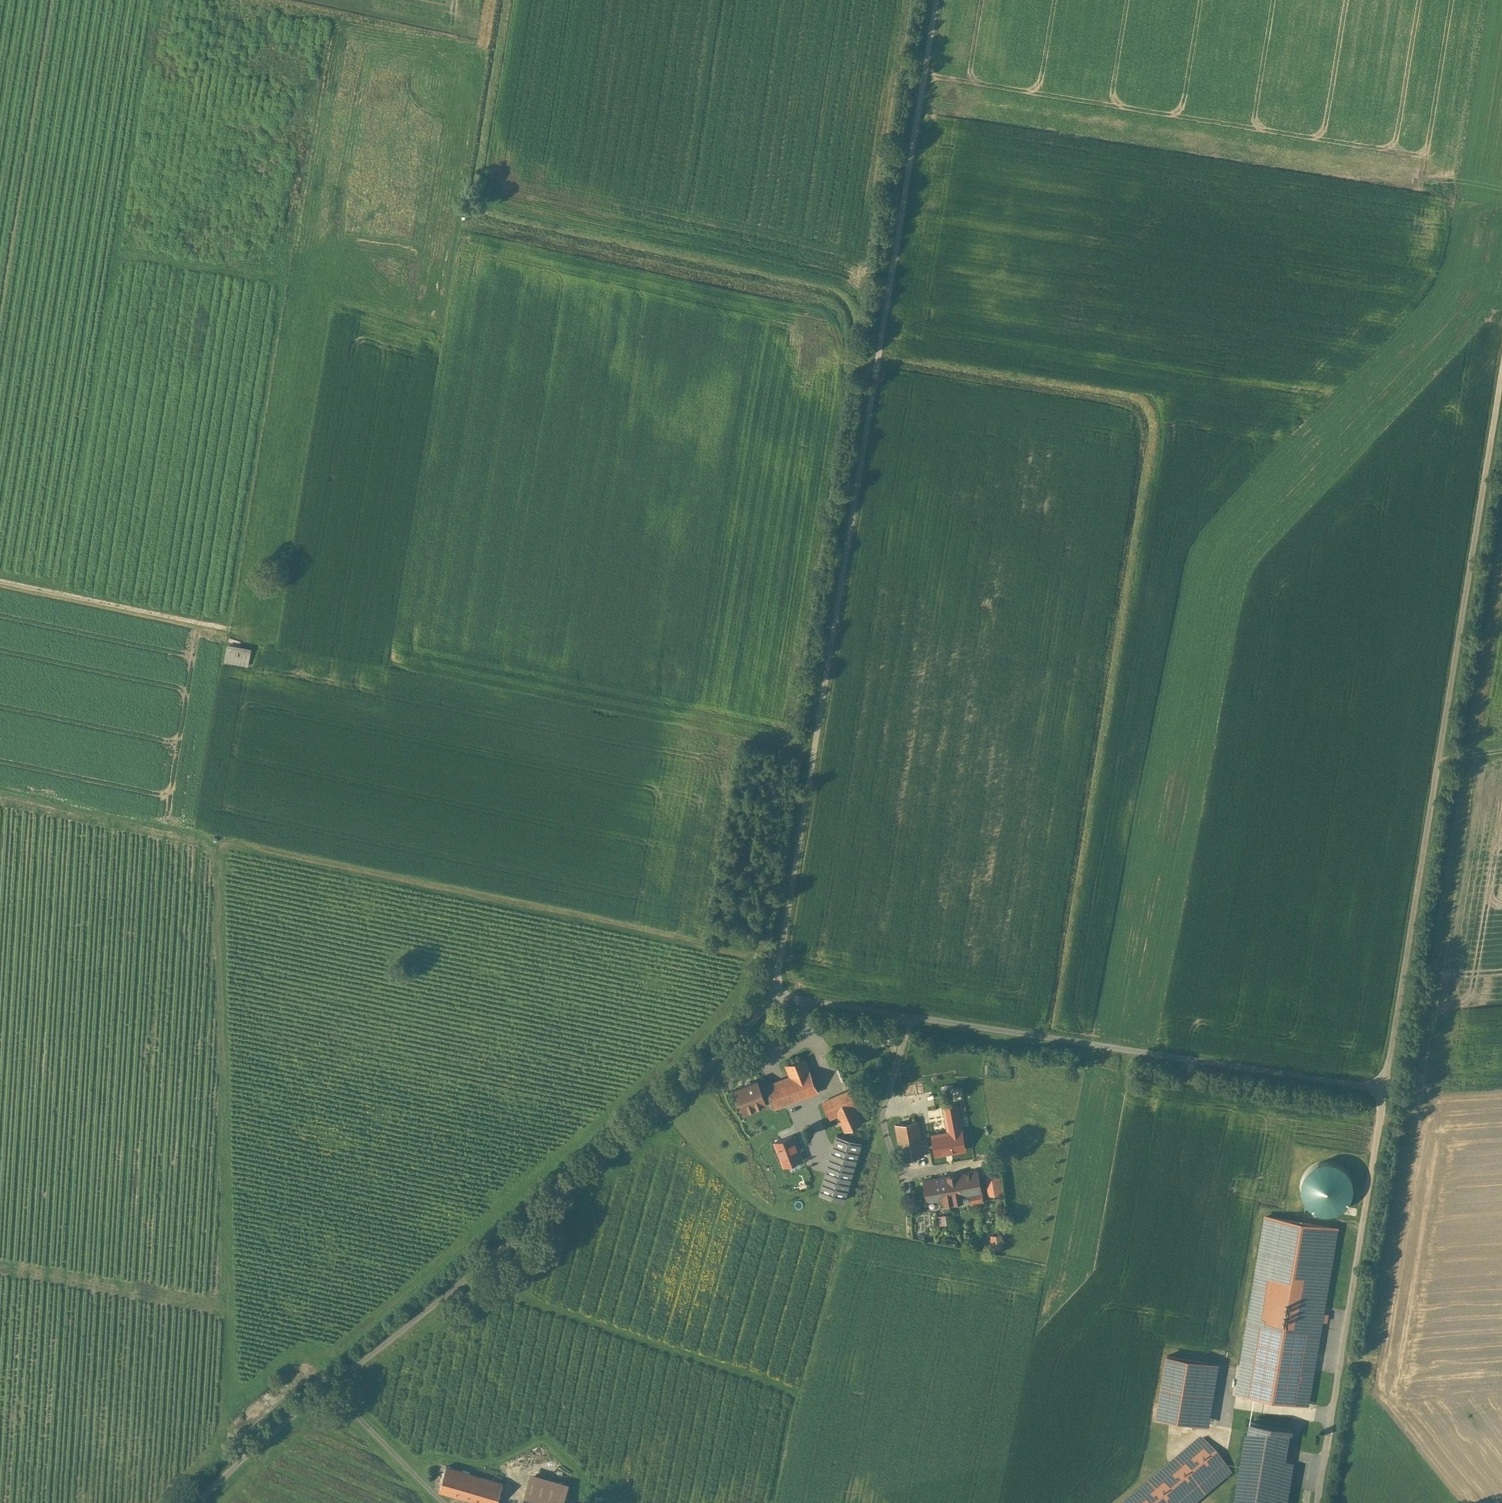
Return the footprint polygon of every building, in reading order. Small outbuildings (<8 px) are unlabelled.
[(251,648),(227,644),(223,662),(248,666),(251,648)] [(785,1065),(790,1077),(799,1099),(818,1091),(805,1057),(785,1065)] [(790,1077),(766,1086),(772,1101),(774,1108),(799,1099),(790,1077)] [(757,1081),(736,1088),(741,1102),(742,1101),(745,1111),(766,1104),(760,1088),(757,1081)] [(861,1085),(822,1102),(829,1119),(838,1115),(845,1131),(861,1124),(856,1112),(870,1106),(861,1085)] [(766,1086),(760,1088),(766,1104),(772,1101),(766,1086)] [(956,1104),(943,1107),(948,1133),(961,1130),(956,1104)] [(917,1121),(895,1124),(901,1160),(923,1156),(917,1121)] [(933,1135),(926,1137),(930,1154),(936,1153),(936,1155),(965,1149),(961,1130),(948,1133),(946,1121),(931,1124),(933,1135)] [(861,1143),(836,1135),(819,1194),(843,1201),(861,1143)] [(793,1136),(774,1143),(784,1167),(801,1160),(793,1136)] [(1346,1160),(1298,1167),(1306,1213),(1353,1205),(1346,1160)] [(978,1171),(924,1180),(928,1201),(969,1194),(971,1204),(984,1202),(978,1171)] [(1338,1227),(1264,1215),(1235,1393),(1309,1405),(1338,1227)] [(990,1233),(991,1248),(1003,1247),(1002,1232),(990,1233)] [(1219,1363),(1166,1354),(1156,1415),(1209,1425),(1219,1363)] [(1250,1422),(1236,1502),(1277,1502),(1283,1468),(1290,1429),(1250,1422)] [(1200,1439),(1124,1502),(1196,1502),(1230,1474),(1200,1439)] [(445,1466),(438,1490),(481,1502),(496,1502),(502,1482),(445,1466)] [(1283,1468),(1277,1502),(1288,1502),(1294,1470),(1283,1468)] [(530,1473),(521,1502),(564,1502),(569,1485),(530,1473)]
